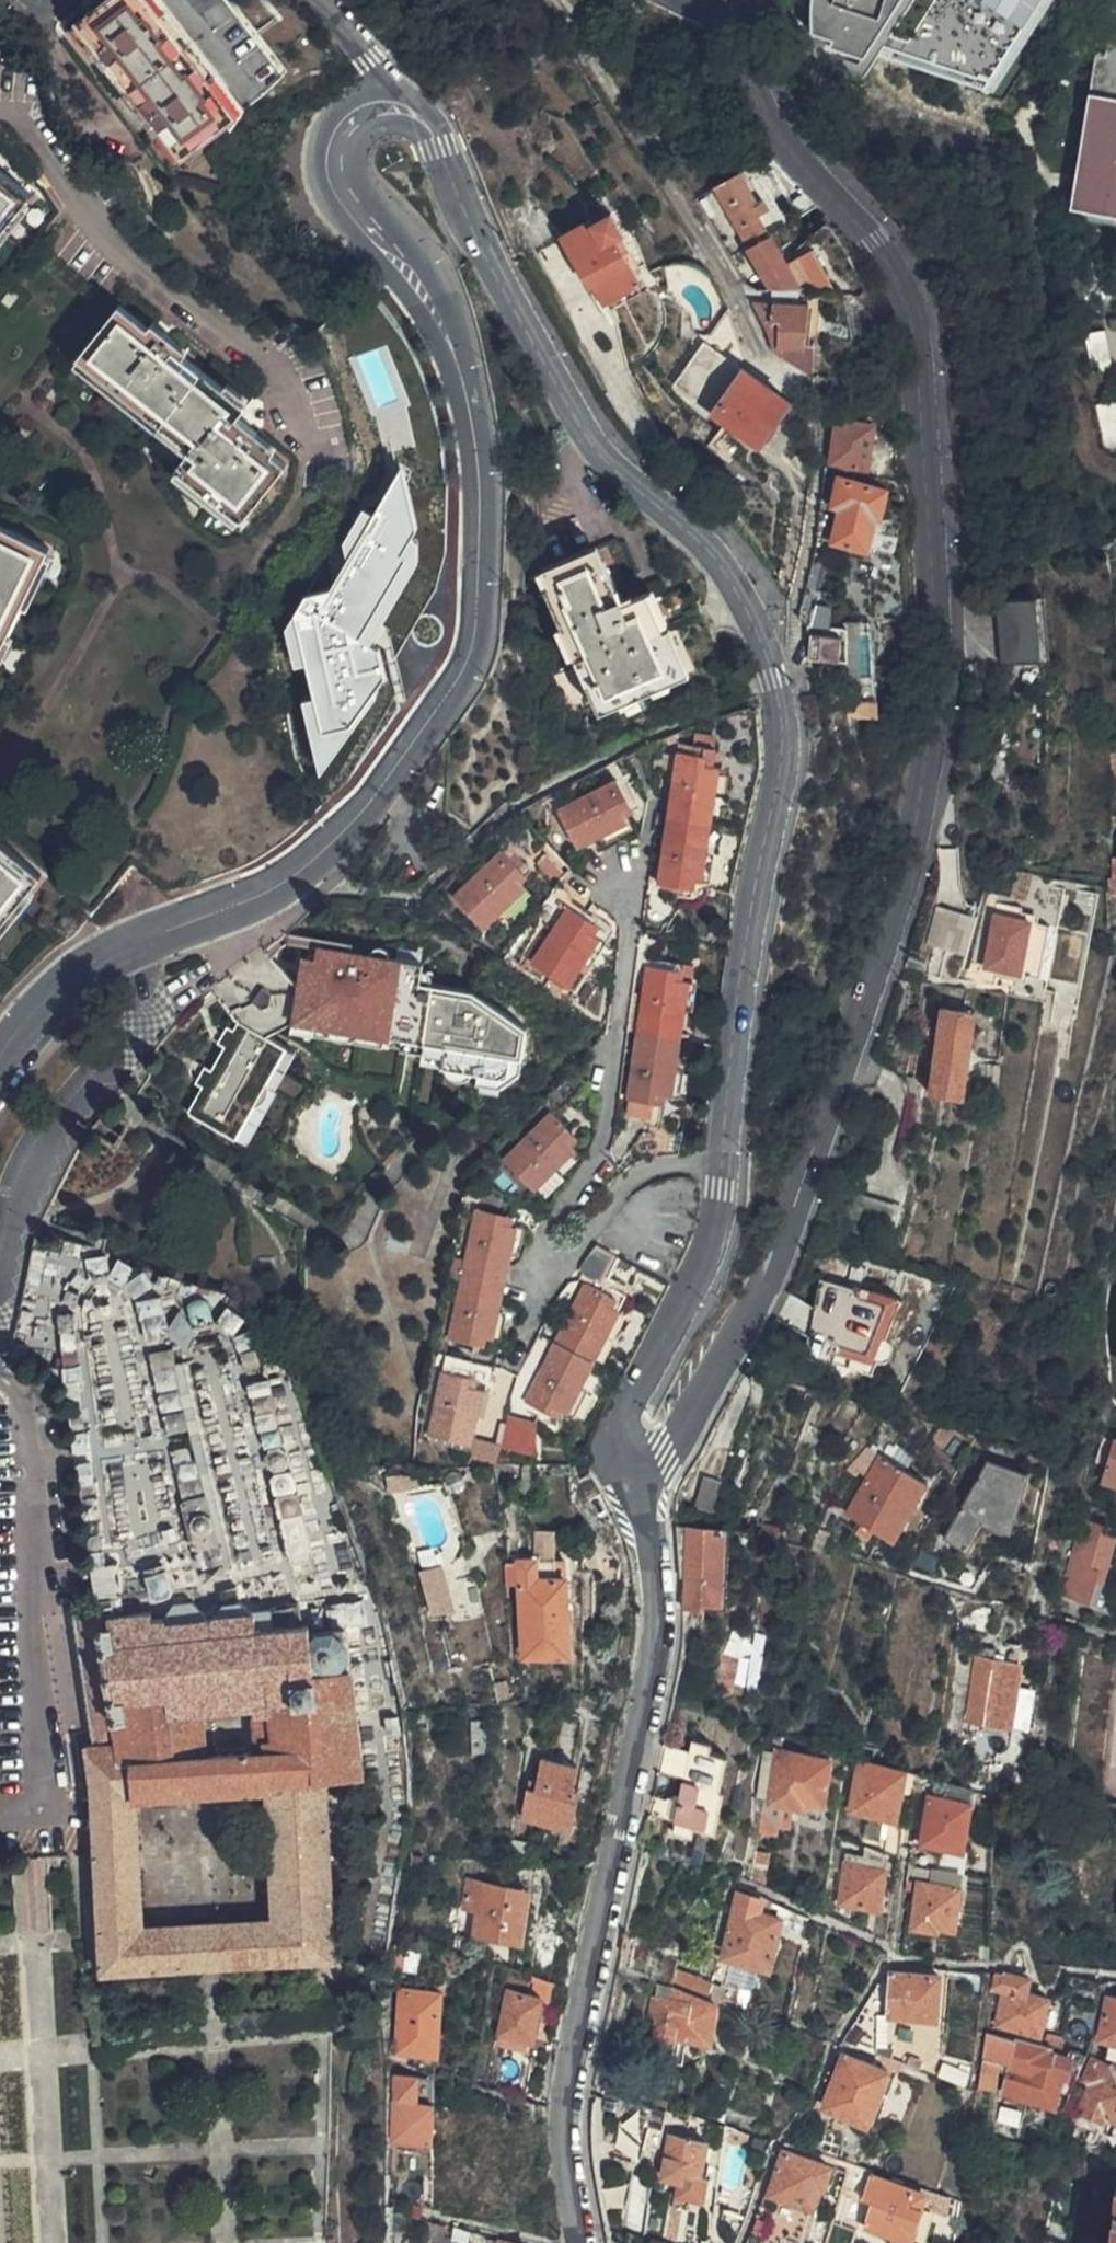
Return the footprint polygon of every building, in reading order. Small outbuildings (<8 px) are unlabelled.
[(229,0),(101,0),(76,19),(95,46),(90,51),(103,68),(109,64),(145,114),(139,118),(151,135),(158,131),(176,156),(283,78),(229,0)] [(1001,88),(1050,0),(816,0),(804,48),(834,65),(869,74),(879,57),(1001,88)] [(1095,53),(1070,216),(1115,223),(1115,0),(1111,0),(1103,54),(1095,53)] [(28,199),(35,190),(0,161),(0,234),(28,199)] [(757,198),(741,169),(714,183),(747,245),(769,231),(760,214),(771,207),(763,194),(757,198)] [(585,286),(588,289),(591,286),(605,308),(639,287),(611,240),(619,235),(607,215),(589,226),(585,222),(557,238),(572,266),(585,286)] [(798,287),(769,231),(747,245),(769,288),(797,287),(798,287)] [(797,287),(769,288),(769,301),(772,302),(790,303),(797,303),(797,287)] [(773,350),(784,357),(785,347),(804,348),(805,342),(806,327),(807,304),(790,303),(772,302),(769,301),(752,300),(763,319),(767,328),(770,336),(773,350)] [(186,356),(119,305),(81,355),(119,386),(192,445),(178,464),(246,518),(289,463),(237,421),(248,405),(186,356)] [(804,348),(785,347),(784,357),(794,363),(809,375),(812,376),(813,348),(804,348)] [(763,443),(792,399),(745,369),(716,413),(763,443)] [(846,463),(845,471),(868,476),(877,424),(842,419),(834,461),(846,463)] [(310,692),(317,783),(387,679),(383,623),(421,566),(414,486),(424,472),(422,446),(432,446),(420,438),(430,424),(385,427),(387,450),(406,462),(375,508),(367,509),(347,538),(349,560),(330,587),(309,589),(289,619),(292,663),(310,661),(312,689),(310,692)] [(876,548),(888,489),(843,479),(838,506),(844,507),(838,542),(876,548)] [(50,546),(0,521),(0,651),(50,546)] [(605,712),(725,658),(690,582),(652,598),(649,592),(623,603),(607,571),(604,572),(593,550),(542,574),(545,580),(561,613),(554,616),(578,669),(583,667),(605,712)] [(1041,655),(1038,630),(1036,594),(1014,596),(999,598),(1002,658),(1041,655)] [(825,641),(825,663),(855,660),(854,639),(825,641)] [(688,755),(678,821),(717,827),(726,770),(709,767),(710,758),(688,755)] [(629,822),(623,809),(631,804),(620,781),(562,811),(579,847),(629,822)] [(717,827),(678,821),(667,885),(690,890),(692,879),(708,880),(717,827)] [(43,877),(0,841),(0,927),(43,877)] [(481,923),(522,886),(512,874),(519,868),(500,848),(453,892),(481,923)] [(927,980),(966,986),(977,908),(938,902),(927,980)] [(1006,904),(1005,917),(1019,918),(1020,906),(1006,904)] [(601,939),(587,928),(593,920),(572,907),(564,918),(535,961),(570,985),(601,939)] [(1019,918),(1005,917),(993,916),(988,969),(1022,972),(1028,919),(1019,918)] [(1028,919),(1022,972),(1041,975),(1047,921),(1028,919)] [(304,971),(253,953),(232,970),(244,1025),(269,1040),(298,1023),(304,971)] [(653,969),(642,1034),(682,1040),(690,986),(693,986),(696,967),(674,965),(674,973),(653,969)] [(305,966),(304,971),(298,1023),(300,1023),(388,1034),(405,1037),(429,1039),(427,1053),(446,1056),(446,1068),(481,1072),(502,1076),(510,1067),(513,1051),(522,1052),(528,1024),(463,1005),(412,997),(415,981),(305,966)] [(963,1096),(975,1013),(942,1008),(930,1091),(963,1096)] [(388,1034),(300,1023),(298,1036),(387,1047),(388,1034)] [(269,1040),(244,1025),(238,1035),(229,1052),(218,1072),(208,1089),(193,1116),(240,1143),(289,1052),(269,1040)] [(229,1052),(238,1035),(230,1031),(221,1047),(229,1052)] [(682,1040),(642,1034),(629,1113),(652,1117),(656,1092),(672,1094),(682,1040)] [(429,1039),(405,1037),(404,1049),(427,1053),(429,1039)] [(519,1073),(522,1052),(513,1051),(510,1067),(502,1076),(481,1072),(479,1084),(506,1088),(519,1073)] [(300,1057),(289,1052),(240,1143),(251,1148),(300,1057)] [(446,1056),(427,1053),(425,1064),(446,1068),(446,1056)] [(200,1085),(208,1089),(218,1072),(210,1067),(200,1085)] [(550,1178),(574,1153),(560,1141),(566,1135),(547,1120),(545,1122),(505,1165),(535,1194),(550,1178)] [(465,1279),(503,1287),(514,1230),(500,1228),(502,1218),(478,1214),(465,1279)] [(596,1253),(616,1263),(617,1259),(598,1250),(596,1253)] [(602,1287),(616,1263),(596,1253),(582,1268),(583,1277),(602,1287)] [(865,1287),(823,1276),(818,1307),(813,1335),(808,1358),(844,1367),(867,1313),(858,1310),(865,1287)] [(493,1339),(503,1287),(465,1279),(452,1340),(476,1345),(477,1337),(493,1339)] [(556,1343),(595,1364),(609,1339),(622,1315),(607,1306),(611,1298),(586,1286),(584,1290),(556,1343)] [(902,1298),(865,1287),(858,1310),(867,1313),(844,1367),(869,1373),(902,1298)] [(777,1318),(801,1329),(802,1327),(813,1303),(791,1290),(777,1318)] [(615,1291),(611,1298),(607,1306),(622,1315),(630,1299),(615,1291)] [(908,1299),(902,1298),(869,1373),(875,1375),(881,1362),(885,1363),(888,1362),(892,1360),(895,1358),(897,1355),(898,1351),(898,1347),(897,1344),(896,1341),(893,1339),(892,1338),(908,1299)] [(802,1327),(801,1329),(813,1335),(818,1307),(813,1303),(802,1327)] [(622,1315),(609,1339),(618,1344),(631,1320),(622,1315)] [(568,1413),(595,1364),(556,1343),(525,1402),(546,1413),(551,1405),(568,1413)] [(466,1443),(481,1391),(464,1386),(466,1375),(443,1371),(439,1384),(428,1434),(466,1443)] [(504,1448),(536,1451),(540,1420),(508,1416),(504,1448)] [(1107,1438),(1093,1481),(1115,1488),(1115,1441),(1107,1438)] [(892,1547),(927,1487),(866,1447),(846,1471),(856,1477),(859,1473),(864,1476),(844,1512),(861,1527),(854,1534),(867,1543),(874,1534),(892,1547)] [(1012,1534),(1026,1478),(989,1467),(967,1510),(948,1546),(971,1557),(985,1527),(1012,1534)] [(388,1490),(418,1481),(415,1472),(403,1476),(402,1472),(385,1476),(388,1490)] [(1093,1587),(1107,1526),(1077,1519),(1076,1524),(1060,1594),(1083,1600),(1087,1586),(1093,1587)] [(688,1604),(718,1609),(727,1533),(682,1527),(683,1564),(694,1564),(688,1604)] [(555,1577),(553,1558),(505,1561),(505,1582),(519,1582),(522,1655),(569,1653),(566,1577),(555,1577)] [(451,1609),(440,1570),(419,1577),(430,1615),(451,1609)] [(109,1617),(101,1617),(109,1693),(267,1681),(269,1697),(322,1693),(321,1662),(320,1653),(333,1656),(344,1652),(350,1641),(348,1628),(339,1620),(325,1619),(316,1624),(314,1612),(278,1615),(276,1600),(109,1609),(109,1617)] [(77,1607),(96,1738),(115,1735),(109,1693),(101,1617),(96,1602),(89,1604),(77,1607)] [(321,1662),(322,1693),(269,1697),(267,1681),(109,1693),(115,1735),(96,1738),(90,1739),(99,1857),(107,1972),(345,1957),(329,1771),(367,1766),(357,1659),(321,1662)] [(1009,1730),(1016,1676),(991,1672),(984,1725),(1009,1730)] [(697,1746),(695,1757),(689,1783),(684,1809),(680,1827),(678,1840),(697,1843),(698,1836),(720,1841),(730,1798),(725,1797),(732,1764),(715,1760),(716,1752),(697,1746)] [(695,1757),(667,1751),(661,1776),(689,1783),(695,1757)] [(823,1818),(828,1760),(797,1756),(774,1754),(774,1756),(770,1805),(808,1809),(808,1817),(823,1818)] [(572,1825),(581,1786),(574,1783),(576,1765),(540,1757),(528,1815),(572,1825)] [(902,1771),(855,1763),(849,1811),(895,1819),(902,1771)] [(970,1790),(962,1788),(931,1779),(928,1797),(968,1802),(970,1790)] [(962,1850),(968,1802),(928,1797),(922,1843),(962,1850)] [(684,1809),(656,1802),(652,1820),(680,1827),(684,1809)] [(877,1909),(885,1853),(879,1850),(848,1839),(840,1904),(877,1909)] [(755,1853),(752,1882),(767,1883),(770,1855),(755,1853)] [(908,1866),(906,1876),(917,1877),(934,1879),(935,1870),(908,1866)] [(960,1889),(962,1874),(935,1870),(934,1879),(917,1877),(916,1884),(960,1889)] [(509,1943),(519,1886),(477,1876),(466,1935),(509,1943)] [(955,1928),(960,1889),(916,1884),(912,1927),(936,1930),(936,1926),(955,1928)] [(766,1969),(778,1919),(759,1914),(760,1901),(737,1895),(723,1958),(766,1969)] [(994,1975),(991,1991),(1002,1992),(996,2025),(1038,2033),(1043,2001),(1025,1997),(1028,1980),(994,1975)] [(934,2019),(938,1979),(889,1976),(885,2015),(934,2019)] [(533,2036),(540,1995),(507,1989),(500,2031),(533,2036)] [(435,2022),(439,1992),(402,1992),(401,1999),(399,2016),(396,2049),(432,2050),(435,2022)] [(688,1998),(669,1992),(667,2000),(651,1995),(644,2016),(659,2020),(652,2038),(674,2045),(678,2034),(704,2042),(716,2006),(703,2003),(688,1998)] [(1106,2000),(1098,2039),(1115,2041),(1115,2001),(1106,2000)] [(977,2073),(975,2090),(991,2093),(996,2075),(1006,2078),(1002,2095),(1051,2106),(1060,2078),(1066,2079),(1066,2050),(1028,2042),(985,2033),(983,2033),(981,2049),(977,2073)] [(1086,2054),(1076,2081),(1091,2087),(1081,2116),(1101,2125),(1104,2119),(1115,2124),(1115,2067),(1111,2066),(1110,2069),(1094,2063),(1095,2056),(1086,2054)] [(866,2126),(885,2073),(844,2057),(824,2110),(866,2126)] [(414,2081),(414,2073),(392,2069),(392,2096),(392,2143),(414,2143),(430,2144),(432,2105),(416,2105),(416,2082),(414,2081)] [(667,2110),(625,2102),(615,2148),(612,2161),(635,2166),(644,2128),(661,2131),(667,2110)] [(721,2187),(740,2191),(751,2137),(732,2133),(721,2187)] [(698,2183),(704,2146),(688,2143),(687,2141),(669,2137),(667,2148),(662,2178),(681,2182),(680,2195),(695,2198),(698,2183)] [(828,2170),(784,2156),(770,2194),(812,2208),(820,2188),(822,2189),(828,2170)] [(910,2242),(922,2195),(870,2181),(864,2200),(872,2203),(865,2229),(910,2242)] [(1113,2187),(1110,2219),(1107,2242),(1115,2242),(1115,2188),(1113,2187)] [(468,2231),(432,2223),(431,2242),(467,2242),(468,2231)]
